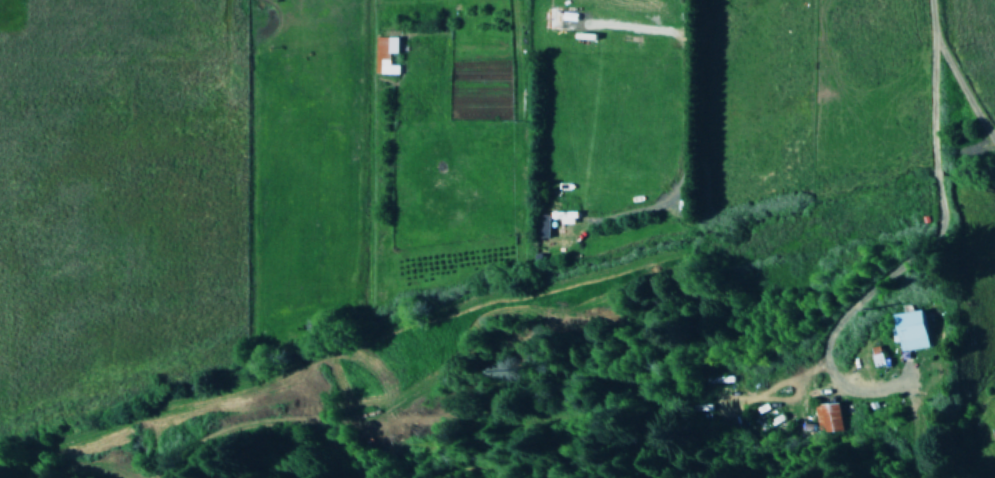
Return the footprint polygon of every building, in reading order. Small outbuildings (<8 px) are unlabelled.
[(373,74),(398,75),(398,66),(389,66),(389,53),(398,54),(398,37),(374,37),(373,74)] [(549,216),(535,216),(534,235),(549,235),(549,216)] [(930,348),(925,311),(895,314),(897,327),(891,328),(893,343),(899,342),(900,351),(930,348)] [(885,365),(879,346),(870,348),(875,368),(885,365)] [(812,404),(812,432),(839,432),(839,404),(812,404)]
